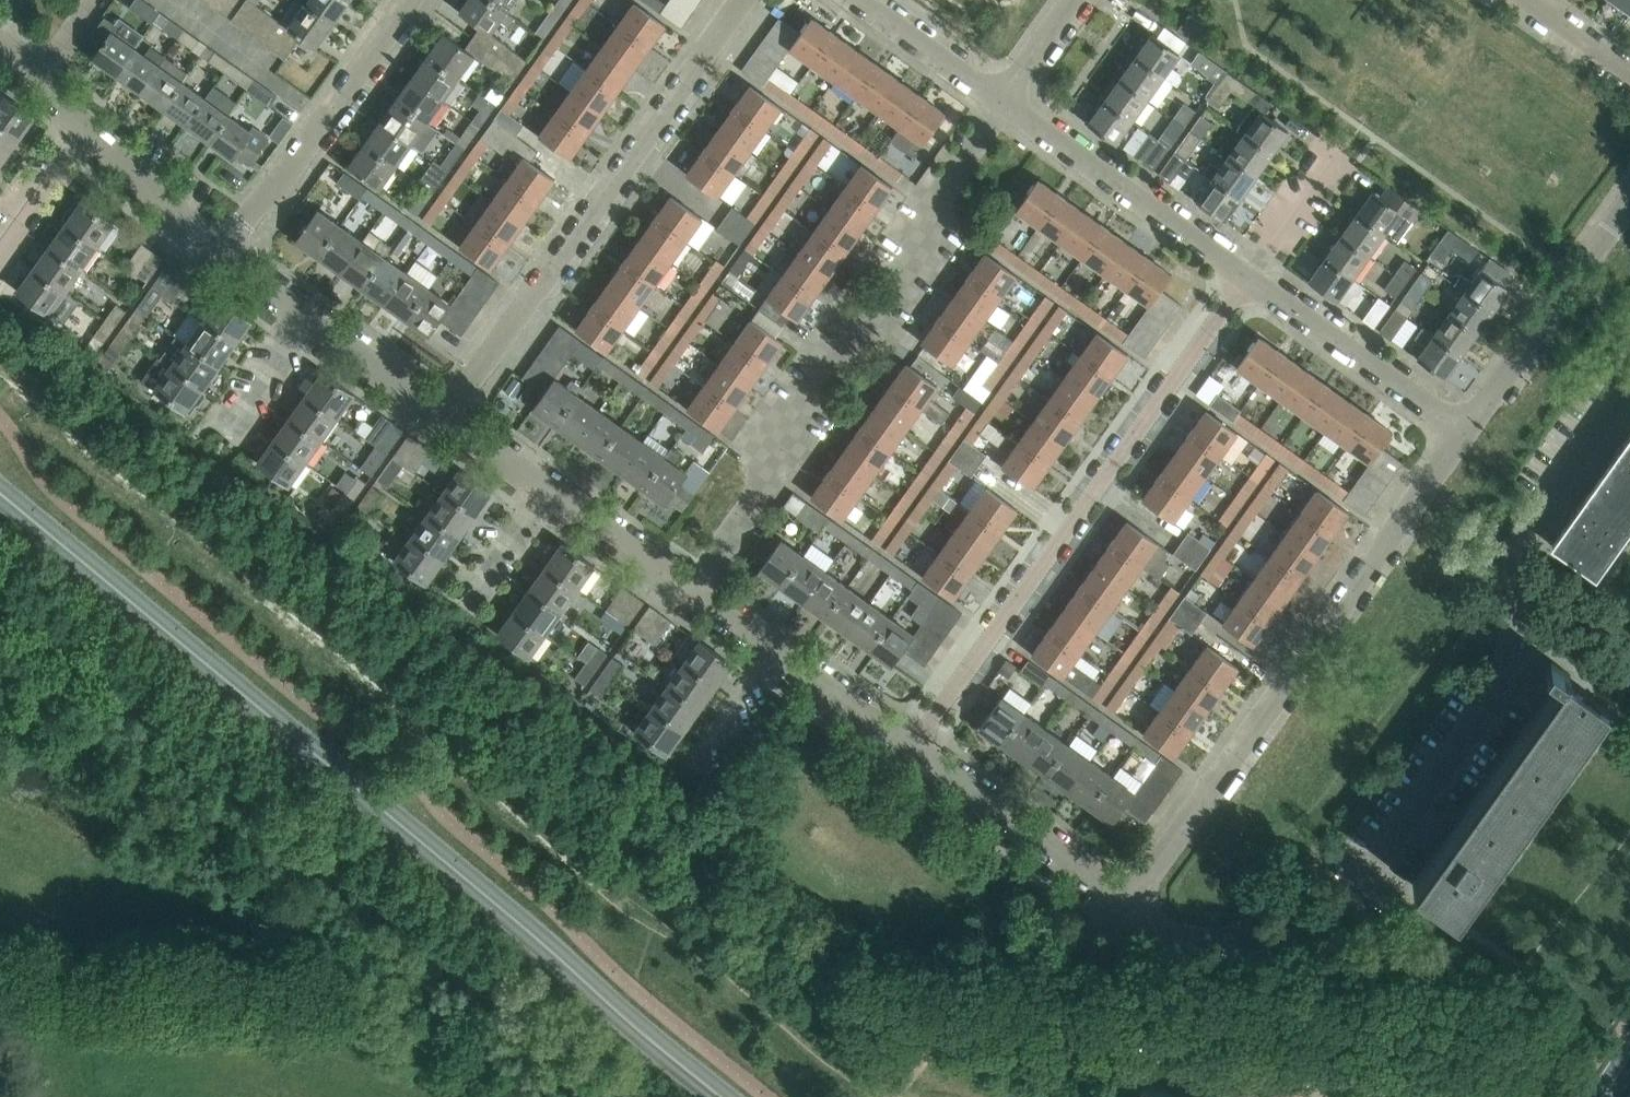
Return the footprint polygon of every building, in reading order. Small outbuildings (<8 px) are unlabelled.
[(144,0),(134,0),(130,6),(152,22),(160,11),(144,0)] [(237,0),(220,0),(215,8),(226,16),(237,0)] [(258,5),(251,0),(245,0),(231,20),(242,27),(258,5)] [(306,4),(300,0),(297,0),(282,22),(290,28),(301,36),(316,46),(332,23),(306,4)] [(349,0),(309,0),(306,4),(332,23),(349,0)] [(506,11),(491,0),(467,0),(459,11),(490,33),(499,21),(508,28),(516,18),(506,11)] [(506,11),(514,0),(491,0),(506,11)] [(568,0),(556,0),(550,7),(559,13),(568,0)] [(588,2),(586,0),(577,0),(564,18),(572,24),(588,2)] [(659,0),(644,0),(660,12),(665,5),(659,0)] [(689,0),(669,0),(668,1),(689,16),(697,6),(689,0)] [(1629,12),(1629,0),(1613,0),(1629,12)] [(649,46),(665,23),(634,1),(619,23),(649,46)] [(689,16),(668,1),(665,5),(660,12),(682,27),(689,16)] [(253,35),(269,13),(258,5),(242,27),(253,35)] [(542,36),(559,13),(550,7),(534,30),(542,36)] [(1192,40),(1204,23),(1189,12),(1177,29),(1192,40)] [(263,43),(279,20),(269,13),(253,35),(263,43)] [(116,74),(135,47),(113,31),(116,25),(105,17),(90,39),(100,46),(93,57),(116,74)] [(801,32),(779,17),(771,28),(793,43),(801,32)] [(812,63),(834,32),(812,17),(808,22),(806,21),(800,29),(802,30),(801,32),(793,43),(790,47),(812,63)] [(184,28),(169,18),(163,27),(178,37),(184,28)] [(561,40),(572,24),(564,18),(548,40),(556,46),(574,59),(579,53),(561,40)] [(274,51),(290,28),(282,22),(279,20),(263,43),(274,51)] [(634,68),(649,46),(619,23),(603,46),(634,68)] [(199,39),(184,28),(178,37),(193,48),(199,39)] [(285,58),(301,36),(290,28),(274,51),(285,58)] [(793,43),(771,28),(764,38),(785,54),(790,47),(793,43)] [(474,53),(462,45),(444,32),(428,54),(458,76),(474,53)] [(834,79),(856,48),(834,32),(812,63),(834,79)] [(1179,52),(1159,38),(1152,33),(1136,56),(1163,75),(1178,85),(1182,79),(1181,72),(1170,65),(1179,52)] [(785,54),(764,38),(757,48),(778,64),(785,54)] [(541,69),(556,46),(548,40),(532,63),(541,69)] [(504,43),(496,53),(519,69),(526,59),(504,43)] [(140,91),(159,64),(165,55),(151,46),(145,54),(135,47),(116,74),(140,91)] [(618,90),(634,68),(603,46),(587,68),(618,90)] [(778,64),(757,48),(749,59),(770,75),(778,64)] [(856,95),(878,64),(856,48),(834,79),(856,95)] [(231,62),(215,51),(209,60),(224,71),(231,62)] [(1209,96),(1227,70),(1199,51),(1191,62),(1207,74),(1205,75),(1214,82),(1206,93),(1209,96)] [(519,69),(496,53),(488,64),(511,81),(519,69)] [(458,76),(428,54),(412,77),(442,98),(458,76)] [(163,107),(182,81),(188,72),(165,55),(159,64),(140,91),(163,107)] [(1163,75),(1136,56),(1120,78),(1147,97),(1163,75)] [(770,75),(749,59),(741,69),(763,85),(769,76),(770,75)] [(246,72),(231,62),(224,71),(239,81),(246,72)] [(525,90),(541,69),(532,63),(517,84),(525,90)] [(879,111),(901,80),(878,64),(856,95),(879,111)] [(602,112),(618,90),(587,68),(571,90),(602,112)] [(1256,91),(1227,70),(1209,96),(1220,103),(1230,90),(1248,103),(1256,91)] [(791,92),(769,76),(763,85),(785,101),(791,92)] [(442,98),(412,77),(396,99),(426,120),(442,98)] [(1147,97),(1120,78),(1104,101),(1131,120),(1147,97)] [(277,95),(255,79),(247,90),(269,106),(277,95)] [(901,127),(923,96),(901,80),(879,111),(900,126),(901,127)] [(186,124),(205,97),(182,81),(163,107),(186,124)] [(509,113),(525,90),(517,84),(500,107),(493,118),(515,134),(523,123),(509,113)] [(781,106),(750,84),(734,106),(765,128),(781,106)] [(586,134),(602,112),(571,90),(555,112),(586,134)] [(813,108),(791,92),(785,101),(807,116),(813,108)] [(35,116),(3,93),(0,96),(0,125),(18,138),(35,116)] [(945,112),(923,96),(901,127),(900,126),(890,140),(913,156),(935,126),(937,127),(943,119),(941,117),(945,112)] [(209,141),(228,114),(205,97),(186,124),(209,141)] [(487,97),(471,119),(479,125),(495,103),(487,97)] [(438,128),(426,120),(396,99),(380,121),(410,142),(422,151),(438,128)] [(1131,120),(1104,101),(1088,123),(1115,142),(1131,120)] [(1184,102),(1174,117),(1185,125),(1195,110),(1184,102)] [(1288,130),(1265,113),(1253,105),(1238,127),(1245,132),(1245,133),(1272,152),(1288,130)] [(765,128),(734,106),(718,129),(749,151),(765,128)] [(836,124),(813,108),(807,116),(830,132),(836,124)] [(570,157),(586,134),(555,112),(539,135),(570,157)] [(250,130),(228,114),(209,141),(233,157),(236,154),(249,163),(255,154),(263,153),(262,144),(268,136),(253,126),(250,130)] [(1201,114),(1190,128),(1202,137),(1212,122),(1201,114)] [(1175,139),(1185,125),(1174,117),(1163,131),(1175,139)] [(515,134),(493,118),(469,151),(478,157),(493,135),(507,145),(515,134)] [(463,147),(479,125),(471,119),(456,142),(463,147)] [(410,142),(380,121),(364,143),(394,165),(410,142)] [(858,140),(836,124),(830,132),(852,148),(858,140)] [(18,138),(0,125),(0,160),(2,161),(18,138)] [(803,155),(819,133),(811,127),(795,149),(803,155)] [(1192,151),(1202,137),(1190,128),(1180,143),(1192,151)] [(749,151),(718,129),(703,151),(733,173),(749,151)] [(1153,169),(1169,147),(1149,132),(1140,145),(1149,151),(1142,161),(1153,169)] [(1256,175),(1272,152),(1245,133),(1229,155),(1256,175)] [(817,165),(832,142),(824,137),(808,159),(817,165)] [(880,156),(858,140),(852,148),(874,164),(880,156)] [(448,169),(463,147),(456,142),(440,164),(448,169)] [(394,165),(364,143),(349,166),(378,187),(394,165)] [(788,177),(803,155),(795,149),(780,171),(788,177)] [(1175,150),(1158,173),(1170,181),(1186,159),(1175,150)] [(481,177),(469,169),(478,157),(469,151),(453,173),(462,179),(473,187),(481,177)] [(733,173),(703,151),(687,173),(717,195),(733,173)] [(555,178),(537,165),(523,155),(507,177),(539,200),(555,178)] [(1240,197),(1256,175),(1229,155),(1220,167),(1212,161),(1204,171),(1213,178),(1240,197)] [(902,172),(885,159),(880,156),(874,164),(897,180),(902,172)] [(801,187),(817,165),(808,159),(793,181),(801,187)] [(418,181),(424,186),(432,191),(448,169),(440,164),(436,161),(425,176),(423,174),(418,181)] [(877,208),(893,185),(862,163),(846,186),(877,208)] [(366,187),(345,171),(337,182),(359,198),(360,195),(366,187)] [(772,199),(788,177),(780,171),(764,194),(772,199)] [(446,202),(462,179),(453,173),(437,196),(446,202)] [(523,223),(539,200),(507,177),(491,200),(523,223)] [(1038,225),(1060,194),(1038,178),(1034,184),(1032,183),(1026,191),(1028,192),(1016,209),(1038,225)] [(1223,220),(1240,197),(1213,178),(1196,200),(1223,220)] [(785,209),(801,187),(793,181),(777,203),(785,209)] [(416,214),(432,191),(424,186),(409,208),(416,214)] [(861,230),(877,208),(846,186),(830,208),(861,230)] [(389,203),(366,187),(360,195),(383,211),(389,203)] [(1373,191),(1357,213),(1383,232),(1397,241),(1412,219),(1412,220),(1420,208),(1391,188),(1384,198),(1373,191)] [(747,233),(772,199),(764,194),(747,217),(732,206),(725,217),(747,233)] [(1060,241),(1082,210),(1060,194),(1038,225),(1060,241)] [(701,217),(689,208),(671,195),(655,217),(685,239),(701,217)] [(431,223),(446,202),(437,196),(422,217),(431,223)] [(114,222),(82,199),(75,209),(70,207),(62,217),(66,222),(98,245),(114,222)] [(507,245),(523,223),(491,200),(475,222),(507,245)] [(411,218),(389,203),(383,211),(404,227),(411,218)] [(769,232),(785,209),(777,203),(761,226),(769,232)] [(845,252),(861,230),(830,208),(814,230),(845,252)] [(318,255),(340,224),(317,209),(307,224),(305,222),(298,233),(300,234),(296,239),(318,255)] [(1083,257),(1105,226),(1082,210),(1060,241),(1083,257)] [(1383,232),(1357,213),(1341,235),(1367,254),(1383,232)] [(685,239),(655,217),(639,239),(669,261),(685,239)] [(723,266),(747,233),(725,217),(717,228),(731,238),(716,260),(723,266)] [(433,234),(411,218),(404,227),(427,243),(433,234)] [(98,245),(66,222),(50,245),(82,268),(98,245)] [(491,267),(507,245),(475,222),(459,245),(491,267)] [(340,271),(362,240),(340,224),(318,255),(340,271)] [(754,254),(769,232),(761,226),(745,248),(754,254)] [(1105,273),(1127,242),(1105,226),(1083,257),(1105,273)] [(1478,249),(1448,228),(1430,254),(1441,262),(1451,248),(1469,261),(1478,249)] [(829,274),(845,252),(814,230),(798,253),(829,274)] [(455,250),(433,234),(427,243),(449,258),(455,250)] [(1367,254),(1341,235),(1325,258),(1352,277),(1367,254)] [(995,238),(989,246),(1012,262),(1017,254),(995,238)] [(362,287),(385,256),(392,246),(381,239),(374,249),(362,240),(340,271),(362,287)] [(669,261),(639,239),(623,262),(654,283),(669,261)] [(136,273),(152,250),(142,242),(130,260),(126,265),(136,273)] [(1127,288),(1149,258),(1127,242),(1105,273),(1127,288)] [(82,268),(50,245),(33,267),(66,290),(82,268)] [(738,276),(754,254),(745,248),(729,270),(738,276)] [(151,276),(164,258),(152,250),(136,273),(147,280),(151,276)] [(478,266),(455,250),(449,258),(472,275),(478,266)] [(1017,274),(1003,264),(985,252),(969,274),(1001,296),(1017,274)] [(813,297),(829,274),(798,253),(782,275),(813,297)] [(1040,270),(1017,254),(1012,262),(1034,278),(1040,270)] [(385,303),(407,272),(413,264),(409,261),(404,270),(385,256),(362,287),(385,303)] [(1172,274),(1149,258),(1127,288),(1150,304),(1153,299),(1161,289),(1162,287),(1163,288),(1169,280),(1168,279),(1172,274)] [(1363,285),(1352,277),(1325,258),(1309,280),(1336,300),(1345,287),(1356,295),(1363,285)] [(1489,258),(1482,268),(1481,268),(1472,281),(1461,273),(1454,283),(1465,291),(1492,310),(1508,287),(1505,284),(1512,274),(1489,258)] [(1405,259),(1394,274),(1406,282),(1416,267),(1405,259)] [(707,288),(723,266),(716,260),(700,283),(707,288)] [(164,292),(180,269),(169,262),(157,279),(153,284),(164,292)] [(654,283),(623,262),(608,284),(638,305),(654,283)] [(499,281),(482,269),(478,266),(472,275),(470,278),(491,293),(499,281)] [(66,290),(33,267),(17,290),(49,313),(66,290)] [(178,295),(191,277),(180,269),(164,292),(175,300),(178,295)] [(1062,286),(1040,270),(1034,278),(1056,294),(1062,286)] [(1421,271),(1411,286),(1423,294),(1433,279),(1421,271)] [(407,319),(429,288),(407,272),(385,303),(407,319)] [(1001,296),(969,274),(953,296),(985,319),(1001,296)] [(1396,296),(1406,282),(1394,274),(1384,288),(1396,296)] [(797,319),(813,297),(782,275),(766,297),(797,319)] [(491,293),(470,278),(462,288),(484,304),(491,293)] [(692,311),(707,288),(700,283),(684,305),(692,311)] [(638,305),(608,284),(592,306),(622,327),(638,305)] [(1084,301),(1062,286),(1056,294),(1078,310),(1084,301)] [(1412,308),(1423,294),(1411,286),(1401,300),(1412,308)] [(448,308),(455,298),(457,295),(454,293),(448,302),(429,288),(407,319),(429,335),(440,319),(448,308)] [(484,304),(462,288),(457,295),(455,298),(476,314),(484,304)] [(1182,304),(1161,289),(1153,299),(1174,314),(1182,304)] [(1476,332),(1492,310),(1465,291),(1449,313),(1476,332)] [(705,321),(721,300),(712,294),(697,315),(705,321)] [(1037,323),(1053,300),(1045,295),(1035,309),(1029,306),(1024,313),(1029,317),(1037,323)] [(145,296),(137,307),(147,314),(148,315),(156,304),(145,296)] [(985,319),(953,296),(937,319),(969,341),(985,319)] [(1379,296),(1362,318),(1374,327),(1390,304),(1379,296)] [(235,343),(251,320),(219,297),(203,320),(235,343)] [(476,314),(455,298),(448,308),(469,324),(476,314)] [(1153,299),(1150,304),(1146,310),(1167,325),(1174,314),(1153,299)] [(1107,317),(1084,301),(1078,310),(1101,326),(1107,317)] [(116,304),(106,319),(115,325),(125,311),(116,304)] [(1051,332),(1067,310),(1058,304),(1043,326),(1051,332)] [(676,333),(692,311),(684,305),(668,327),(676,333)] [(622,327),(592,306),(576,328),(606,349),(622,327)] [(137,307),(121,330),(131,336),(147,314),(137,307)] [(469,324),(448,308),(440,319),(462,334),(469,324)] [(1379,330),(1398,344),(1409,328),(1402,323),(1407,316),(1396,308),(1379,330)] [(1167,325),(1146,310),(1138,320),(1160,335),(1167,325)] [(1460,354),(1476,332),(1449,313),(1433,335),(1460,354)] [(690,343),(705,321),(697,315),(681,337),(690,343)] [(1014,339),(1022,344),(1037,323),(1029,317),(1014,339)] [(1129,333),(1107,317),(1101,326),(1123,342),(1129,333)] [(782,340),(764,328),(751,318),(735,340),(766,363),(782,340)] [(104,341),(115,325),(106,319),(95,334),(104,341)] [(969,341),(937,319),(922,341),(953,364),(969,341)] [(219,365),(235,343),(203,320),(187,343),(219,365)] [(1160,335),(1138,320),(1131,331),(1152,346),(1160,335)] [(580,339),(577,337),(560,324),(552,336),(572,350),(574,348),(580,339)] [(1035,355),(1051,332),(1043,326),(1027,349),(1035,355)] [(660,355),(676,333),(668,327),(653,349),(660,355)] [(1460,354),(1433,335),(1422,327),(1415,337),(1426,345),(1417,358),(1444,377),(1460,354)] [(119,353),(131,336),(121,330),(110,346),(119,353)] [(1112,375),(1128,353),(1097,331),(1081,353),(1112,375)] [(1152,346),(1131,331),(1129,333),(1123,342),(1144,357),(1152,346)] [(572,350),(552,336),(544,346),(565,361),(572,350)] [(1259,383),(1281,352),(1259,336),(1255,341),(1253,340),(1247,348),(1249,349),(1237,366),(1259,383)] [(674,365),(690,343),(681,337),(665,359),(674,365)] [(604,356),(580,339),(574,348),(597,365),(604,356)] [(1006,367),(1022,344),(1014,339),(1002,355),(985,343),(980,349),(998,361),(1006,367)] [(750,385),(766,363),(735,340),(719,363),(750,385)] [(202,388),(219,365),(187,343),(170,365),(202,388)] [(565,361),(544,346),(537,356),(558,371),(565,361)] [(645,377),(660,355),(653,349),(637,371),(645,377)] [(1019,377),(1035,355),(1027,349),(1011,371),(1019,377)] [(1281,398),(1303,367),(1281,352),(1259,383),(1281,398)] [(1096,398),(1112,375),(1081,353),(1065,376),(1096,398)] [(202,388),(170,365),(157,356),(141,379),(186,411),(193,401),(197,404),(200,403),(205,395),(205,392),(201,390),(202,388)] [(558,371),(537,356),(529,367),(550,381),(553,377),(558,371)] [(626,372),(604,356),(597,365),(619,381),(626,372)] [(659,387),(674,365),(665,359),(650,381),(659,387)] [(982,401),(1006,367),(998,361),(974,395),(982,401)] [(906,362),(890,384),(922,407),(938,385),(906,362)] [(734,407),(750,385),(719,363),(703,385),(734,407)] [(550,381),(529,367),(522,377),(529,382),(542,392),(550,381)] [(1303,414),(1325,383),(1303,367),(1281,398),(1303,414)] [(354,393),(322,370),(306,393),(338,416),(354,393)] [(1004,399),(1019,377),(1011,371),(995,393),(1004,399)] [(647,387),(626,372),(619,381),(641,396),(647,387)] [(1080,420),(1096,398),(1065,376),(1054,391),(1049,387),(1044,394),(1049,398),(1080,420)] [(555,424),(576,393),(582,385),(572,378),(567,386),(553,377),(550,381),(542,392),(529,382),(519,396),(533,406),(532,408),(555,424)] [(1326,430),(1348,399),(1325,383),(1303,414),(1326,430)] [(922,407),(890,384),(874,407),(906,429),(922,407)] [(958,434),(982,401),(974,395),(959,384),(951,395),(966,406),(950,428),(958,434)] [(718,430),(734,407),(703,385),(687,407),(718,430)] [(669,403),(647,387),(641,396),(663,412),(669,403)] [(338,416),(306,393),(290,416),(322,439),(338,416)] [(577,440),(599,409),(576,393),(555,424),(577,440)] [(988,421),(1004,399),(995,393),(980,415),(988,421)] [(1241,409),(1236,405),(1218,393),(1210,404),(1233,420),(1238,412),(1241,409)] [(1064,442),(1080,420),(1049,398),(1033,420),(1064,442)] [(1347,445),(1369,415),(1348,399),(1326,430),(1347,445)] [(692,419),(669,403),(663,412),(685,428),(692,419)] [(906,429),(874,407),(859,429),(890,452),(906,429)] [(599,456),(621,425),(599,409),(577,440),(599,456)] [(1237,431),(1206,409),(1190,431),(1221,453),(1237,431)] [(1260,427),(1238,412),(1233,420),(1254,435),(1260,427)] [(376,444),(392,421),(382,414),(366,436),(376,444)] [(972,444),(988,421),(980,415),(964,438),(956,449),(978,465),(986,454),(972,444)] [(1392,431),(1369,415),(1347,445),(1370,462),(1373,458),(1381,446),(1382,445),(1384,446),(1390,437),(1388,436),(1392,431)] [(322,439),(290,416),(273,439),(305,461),(322,439)] [(715,435),(692,419),(685,428),(708,444),(715,435)] [(1048,464),(1064,442),(1033,420),(1017,442),(1048,464)] [(372,474),(404,429),(392,421),(376,444),(360,466),(372,474)] [(621,471),(643,441),(621,425),(599,456),(621,471)] [(1282,443),(1260,427),(1254,435),(1277,451),(1282,443)] [(942,456),(958,434),(950,428),(934,451),(942,456)] [(890,452),(859,429),(843,451),(874,474),(890,452)] [(1221,453),(1190,431),(1174,454),(1205,476),(1221,453)] [(388,486),(404,463),(420,440),(409,433),(393,456),(377,478),(388,486)] [(671,449),(670,448),(650,433),(644,441),(643,441),(621,471),(643,487),(671,449)] [(1624,442),(1623,441),(1615,451),(1617,452),(1598,479),(1629,502),(1629,434),(1624,442)] [(1048,464),(1017,442),(1007,435),(991,457),(1032,487),(1048,464)] [(305,461),(273,439),(257,461),(289,484),(305,461)] [(418,466),(431,448),(420,440),(404,463),(414,471),(418,466)] [(1305,459),(1290,448),(1292,445),(1285,440),(1282,443),(1277,451),(1299,467),(1305,459)] [(682,454),(672,446),(670,448),(671,449),(643,487),(666,503),(669,499),(683,509),(695,492),(681,482),(688,472),(676,464),(682,454)] [(1402,462),(1381,446),(1373,458),(1394,473),(1402,462)] [(978,465),(956,449),(931,483),(940,489),(956,465),(971,476),(978,465)] [(874,474),(843,451),(827,474),(858,496),(874,474)] [(926,478),(942,456),(934,451),(918,473),(926,478)] [(1259,480),(1274,458),(1266,452),(1250,474),(1259,480)] [(1205,476),(1174,454),(1158,476),(1189,498),(1205,476)] [(1373,458),(1370,462),(1366,468),(1387,483),(1394,473),(1373,458)] [(1327,475),(1305,459),(1299,467),(1321,483),(1327,475)] [(1288,468),(1280,462),(1264,484),(1272,490),(1288,468)] [(489,494),(491,491),(459,468),(443,491),(475,514),(481,505),(487,507),(493,498),(489,494)] [(1387,483),(1366,468),(1358,478),(1380,493),(1387,483)] [(344,470),(335,483),(344,489),(353,477),(344,470)] [(910,500),(926,478),(918,473),(902,495),(910,500)] [(353,477),(344,489),(354,497),(365,482),(355,474),(353,477)] [(858,496),(827,474),(811,496),(843,518),(858,496)] [(1243,503),(1259,480),(1250,474),(1234,497),(1243,503)] [(1349,491),(1327,475),(1321,483),(1343,499),(1349,491)] [(1189,498),(1158,476),(1142,498),(1173,521),(1189,498)] [(1380,493),(1358,478),(1351,489),(1372,504),(1380,493)] [(1629,526),(1629,502),(1598,479),(1579,506),(1577,505),(1570,516),(1571,517),(1552,544),(1595,575),(1629,526)] [(924,511),(940,489),(931,483),(915,505),(924,511)] [(1017,508),(999,495),(982,483),(967,505),(971,509),(1001,530),(1017,508)] [(1256,512),(1272,490),(1264,484),(1248,506),(1256,512)] [(372,486),(361,501),(369,507),(380,492),(372,486)] [(344,512),(354,497),(344,489),(334,504),(344,512)] [(1333,533),(1348,511),(1318,489),(1302,511),(1333,533)] [(1372,504),(1351,489),(1349,491),(1343,499),(1365,514),(1372,504)] [(459,537),(475,514),(443,491),(427,514),(459,537)] [(895,522),(910,500),(902,495),(887,517),(895,522)] [(1227,525),(1243,503),(1234,497),(1219,519),(1227,525)] [(358,523),(369,507),(361,501),(350,516),(358,523)] [(830,517),(808,502),(797,516),(819,532),(824,525),(830,517)] [(985,553),(1001,530),(971,509),(967,505),(965,507),(960,503),(945,524),(955,531),(985,553)] [(908,533),(924,511),(915,505),(899,527),(908,533)] [(1240,534),(1256,512),(1248,506),(1232,529),(1240,534)] [(1317,555),(1333,533),(1302,511),(1286,533),(1317,555)] [(443,559),(459,537),(427,514),(411,537),(443,559)] [(853,534),(830,517),(824,525),(847,542),(853,534)] [(879,545),(895,522),(887,517),(871,539),(879,545)] [(1170,550),(1145,533),(1127,520),(1111,542),(1142,564),(1160,577),(1169,564),(1163,560),(1170,550)] [(893,555),(908,533),(899,527),(884,548),(893,555)] [(1225,557),(1240,534),(1232,529),(1216,551),(1225,557)] [(969,575),(985,553),(955,531),(939,554),(969,575)] [(1188,531),(1180,542),(1203,558),(1211,548),(1188,531)] [(1301,577),(1317,555),(1286,533),(1270,556),(1301,577)] [(875,550),(853,534),(847,542),(870,558),(875,550)] [(426,582),(443,559),(411,537),(395,559),(426,582)] [(781,585),(803,555),(780,539),(759,569),(781,585)] [(594,565),(562,542),(555,551),(549,549),(543,558),(547,563),(546,565),(578,587),(594,565)] [(1126,586),(1142,564),(1111,542),(1095,564),(1126,586)] [(1203,558),(1180,542),(1173,553),(1195,569),(1203,558)] [(897,565),(875,550),(870,558),(891,573),(897,565)] [(1217,567),(1225,557),(1216,551),(1200,573),(1209,579),(1217,567)] [(953,597),(969,575),(939,554),(923,576),(953,597)] [(803,601),(825,571),(803,555),(781,585),(803,601)] [(1285,600),(1301,577),(1270,556),(1254,578),(1285,600)] [(1225,557),(1217,567),(1226,574),(1234,563),(1225,557)] [(1126,586),(1095,564),(1079,587),(1110,609),(1126,586)] [(578,587),(546,565),(530,587),(562,610),(578,587)] [(920,582),(897,565),(891,573),(914,590),(920,582)] [(825,617),(847,586),(825,571),(803,601),(825,617)] [(1269,622),(1285,600),(1254,578),(1238,600),(1269,622)] [(941,597),(920,582),(914,590),(935,605),(941,597)] [(616,615),(632,592),(623,585),(607,608),(616,615)] [(1171,585),(1156,607),(1164,613),(1180,591),(1171,585)] [(848,633),(869,602),(847,586),(825,617),(848,633)] [(562,610),(530,587),(514,610),(546,633),(562,610)] [(1110,609),(1079,587),(1063,609),(1094,631),(1110,609)] [(628,623),(644,601),(632,592),(616,615),(628,623)] [(1184,596),(1176,607),(1198,623),(1206,612),(1184,596)] [(962,612),(944,599),(941,597),(935,605),(933,607),(955,622),(962,612)] [(1253,644),(1269,622),(1238,600),(1222,622),(1253,644)] [(870,649),(892,618),(869,602),(848,633),(870,649)] [(644,634),(660,612),(650,604),(634,627),(644,634)] [(955,622),(933,607),(926,618),(947,633),(955,622)] [(1148,635),(1164,613),(1156,607),(1140,630),(1148,635)] [(1198,623),(1176,607),(1153,639),(1162,645),(1165,648),(1180,626),(1190,634),(1198,623)] [(1094,631),(1063,609),(1048,631),(1079,653),(1094,631)] [(546,633),(514,610),(497,633),(529,656),(546,633)] [(655,642),(671,620),(660,612),(644,634),(655,642)] [(903,649),(911,638),(914,634),(892,618),(870,649),(892,665),(896,659),(897,661),(903,652),(902,651),(903,649)] [(947,633),(926,618),(919,628),(940,643),(947,633)] [(940,643),(919,628),(914,634),(911,638),(932,653),(940,643)] [(1132,658),(1148,635),(1140,630),(1124,652),(1132,658)] [(1079,653),(1048,631),(1032,653),(1063,675),(1079,653)] [(932,653),(911,638),(903,649),(924,665),(932,653)] [(1146,667),(1162,645),(1153,639),(1137,661),(1146,667)] [(715,685),(731,663),(699,640),(683,663),(715,685)] [(597,644),(586,660),(596,668),(607,652),(597,644)] [(1238,665),(1220,653),(1208,644),(1192,666),(1222,688),(1238,665)] [(1116,680),(1132,658),(1124,652),(1108,674),(1116,680)] [(613,656),(602,672),(612,680),(623,663),(613,656)] [(1051,675),(1028,659),(1020,670),(1043,686),(1045,683),(1051,675)] [(1606,707),(1607,706),(1567,677),(1570,673),(1563,668),(1563,667),(1552,659),(1545,668),(1556,676),(1547,690),(1549,691),(1448,834),(1443,831),(1430,848),(1435,852),(1412,884),(1417,887),(1457,916),(1458,915),(1458,914),(1606,707)] [(584,683),(596,668),(586,660),(574,676),(584,683)] [(1130,690),(1146,667),(1137,661),(1121,684),(1130,690)] [(699,708),(715,685),(683,663),(667,685),(699,708)] [(1206,710),(1222,688),(1192,666),(1176,689),(1206,710)] [(600,695),(612,680),(602,672),(590,688),(600,695)] [(1100,702),(1116,680),(1108,674),(1092,697),(1100,702)] [(1072,690),(1051,675),(1045,683),(1067,699),(1072,690)] [(1133,708),(1122,700),(1130,690),(1121,684),(1106,706),(1125,720),(1133,708)] [(683,731),(699,708),(667,685),(651,708),(683,731)] [(1190,733),(1206,710),(1176,689),(1160,711),(1190,733)] [(1095,706),(1072,690),(1067,699),(1089,714),(1095,706)] [(1001,743),(1023,712),(1001,696),(989,713),(987,712),(981,721),(983,722),(979,727),(1001,743)] [(1117,722),(1095,706),(1089,714),(1111,730),(1117,722)] [(667,753),(683,731),(651,708),(635,731),(667,753)] [(1174,755),(1190,733),(1160,711),(1144,733),(1174,755)] [(1024,759),(1046,728),(1023,712),(1001,743),(1024,759)] [(1139,738),(1117,722),(1111,730),(1133,746),(1139,738)] [(1046,775),(1068,744),(1046,728),(1024,759),(1046,775)] [(1161,754),(1139,738),(1133,746),(1156,762),(1161,754)] [(1068,790),(1090,760),(1068,744),(1046,775),(1068,790)] [(1183,769),(1165,757),(1161,754),(1156,762),(1154,764),(1175,780),(1183,769)] [(1090,806),(1112,775),(1090,760),(1068,790),(1090,806)] [(1175,780),(1154,764),(1146,775),(1168,790),(1175,780)] [(1124,807),(1132,795),(1135,791),(1112,775),(1090,806),(1113,822),(1124,807)] [(1168,790),(1146,775),(1139,785),(1160,801),(1168,790)] [(1160,801),(1139,785),(1135,791),(1132,795),(1154,810),(1160,801)] [(1154,810),(1132,795),(1124,807),(1145,822),(1154,810)] [(1139,1081),(1130,1096),(1169,1096),(1139,1081)]
